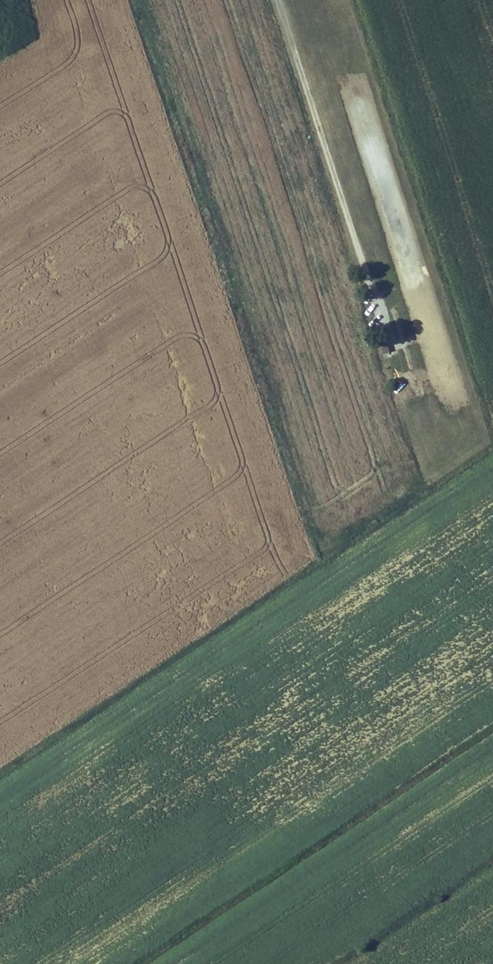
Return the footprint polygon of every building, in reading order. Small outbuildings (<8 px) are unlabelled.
[(379,344),(383,353),(390,351),(386,341),(379,344)]
